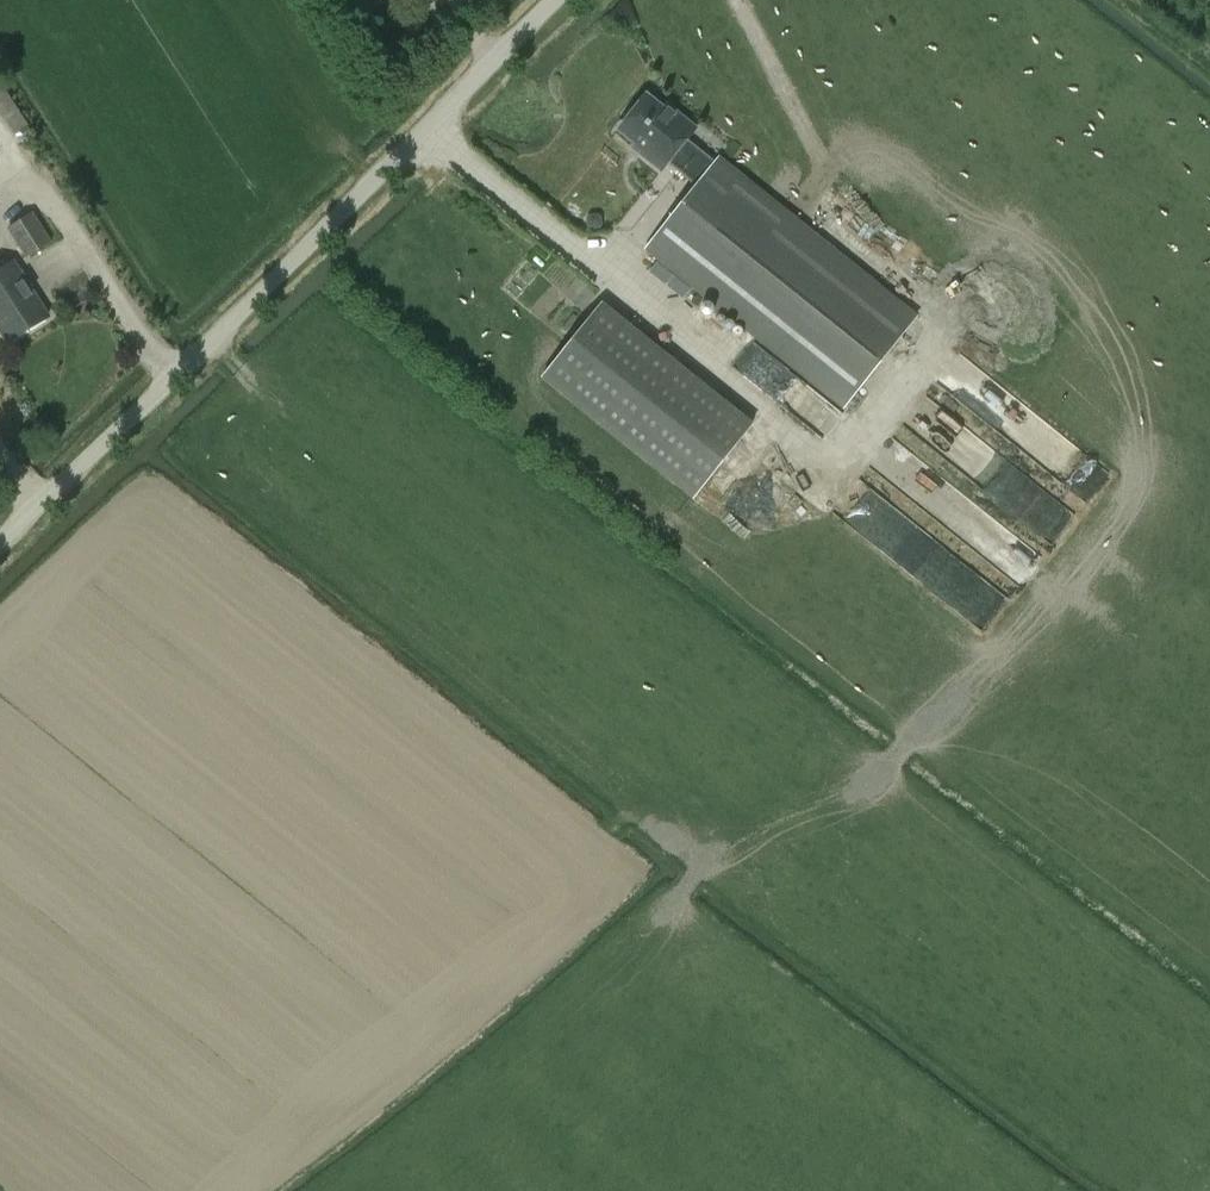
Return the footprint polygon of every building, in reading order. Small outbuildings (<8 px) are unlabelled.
[(2,84),(0,85),(0,115),(13,135),(28,126),(2,84)] [(662,110),(644,96),(639,103),(633,104),(623,116),(624,122),(618,128),(646,151),(642,156),(660,171),(667,163),(696,186),(645,248),(843,407),(914,318),(717,159),(714,163),(685,141),(695,128),(666,105),(662,110)] [(26,258),(51,242),(32,212),(7,228),(26,258)] [(47,318),(13,265),(0,273),(0,333),(7,343),(47,318)] [(751,424),(601,304),(541,378),(691,499),(751,424)] [(773,353),(752,375),(779,400),(800,379),(773,353)] [(869,535),(886,550),(895,541),(905,550),(921,533),(894,508),(869,535)]
